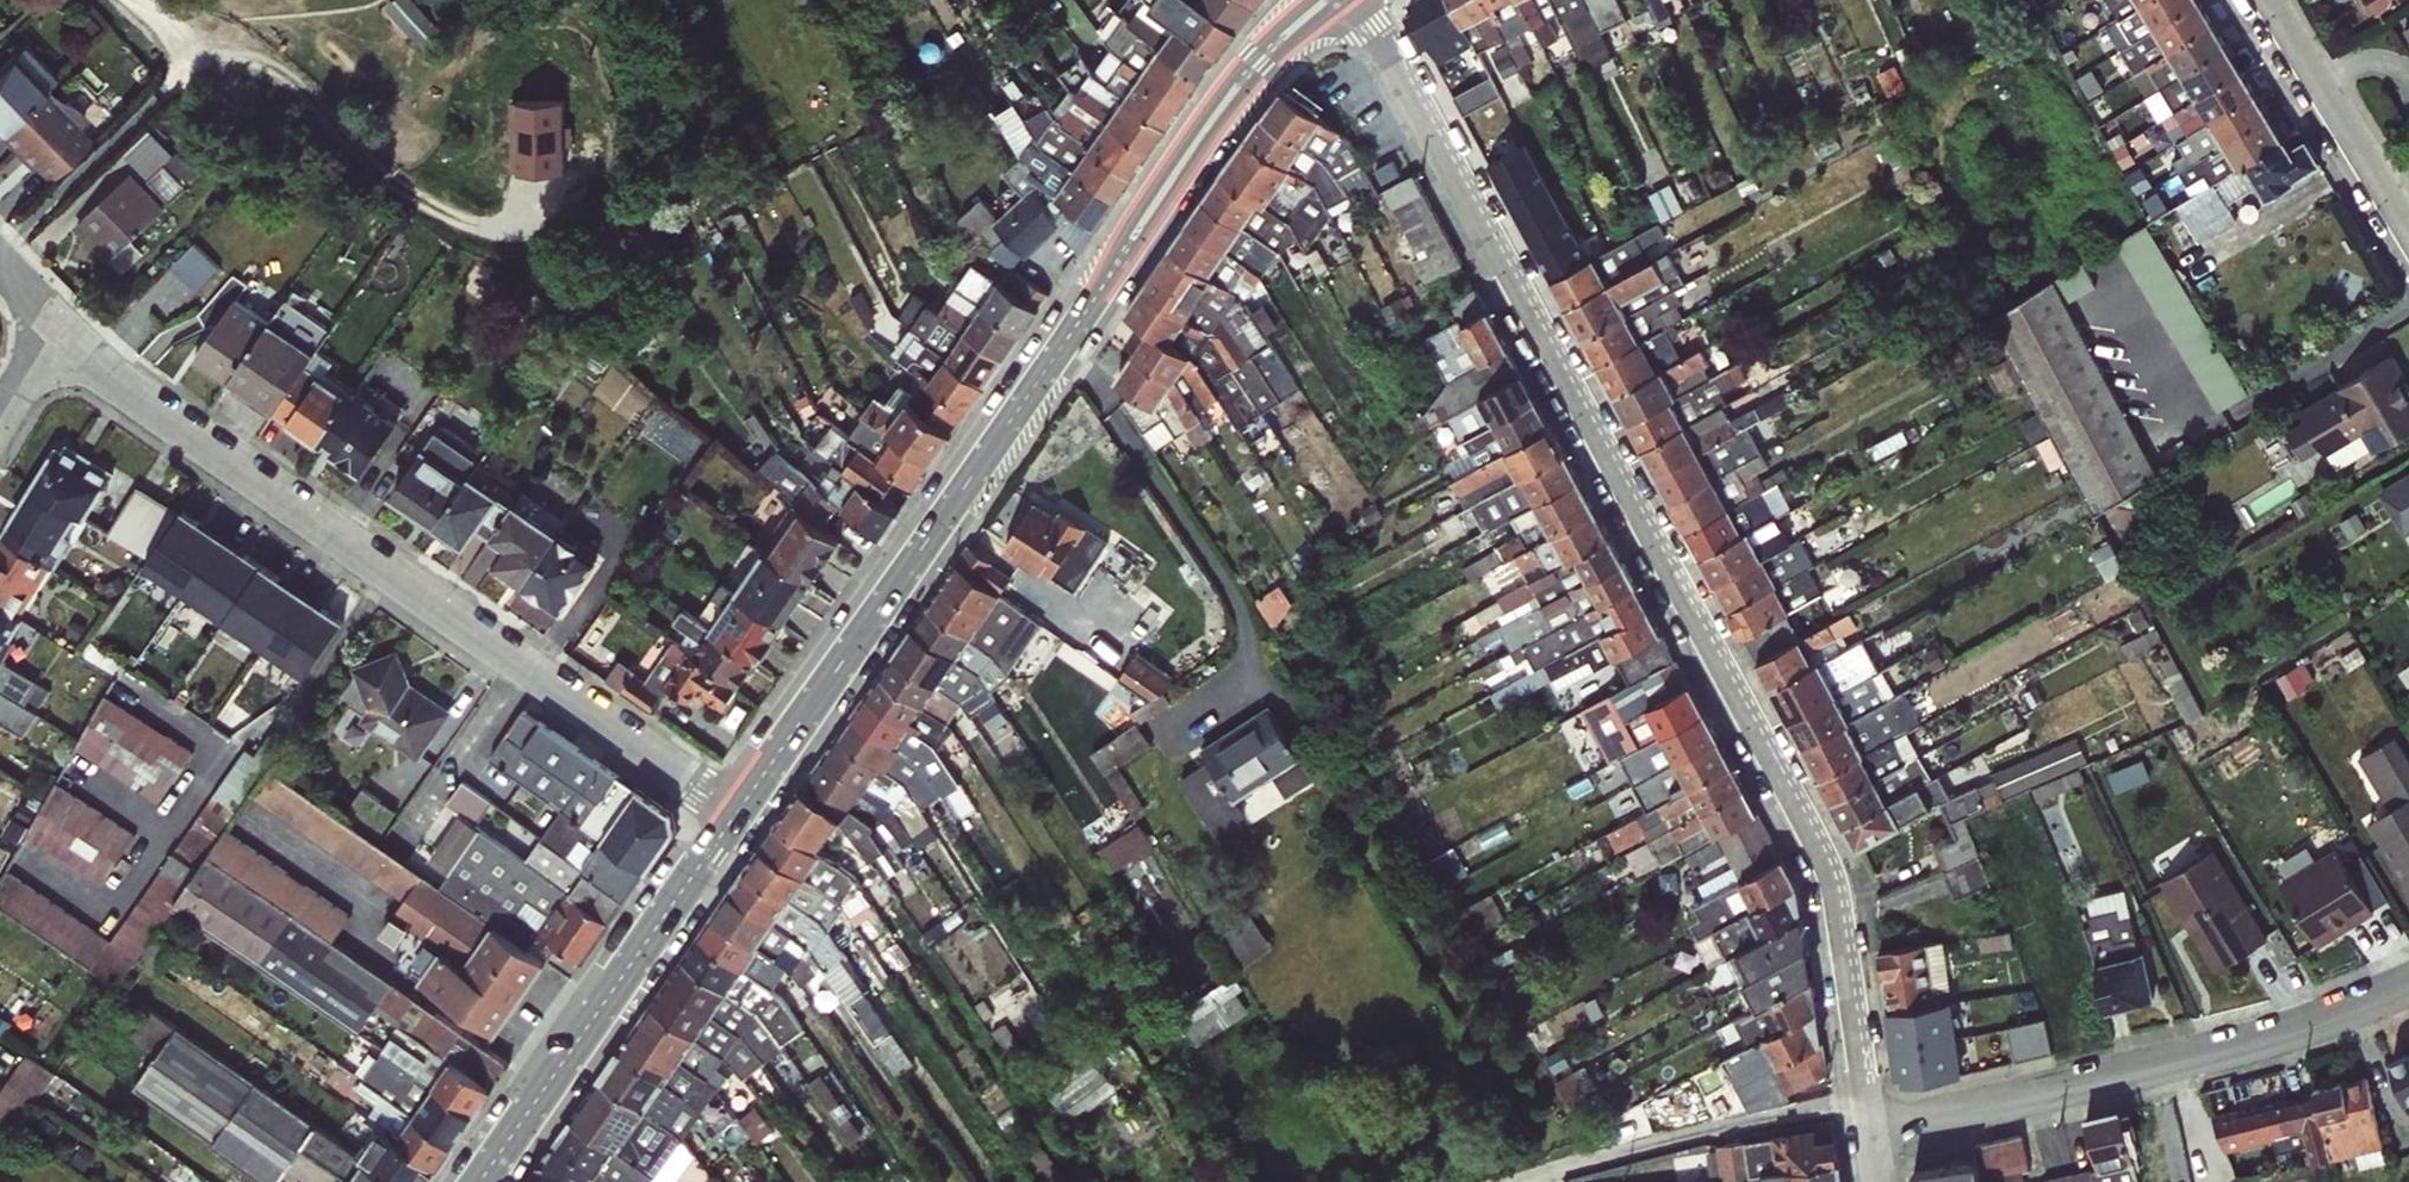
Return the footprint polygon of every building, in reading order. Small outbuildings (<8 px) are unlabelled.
[(1202,77),(1220,54),(1152,0),(1146,0),(1144,1),(1143,0),(1128,0),(1121,7),(1123,15),(1202,77)] [(1220,54),(1238,29),(1202,0),(1152,0),(1220,54)] [(1238,29),(1257,5),(1250,0),(1202,0),(1238,29)] [(1452,0),(1412,0),(1411,1),(1407,11),(1461,113),(1480,103),(1483,107),(1489,106),(1506,137),(1519,130),(1480,52),(1452,0)] [(1480,52),(1492,45),(1510,77),(1522,72),(1520,67),(1484,0),(1452,0),(1480,52)] [(1520,67),(1532,60),(1521,32),(1531,27),(1518,0),(1484,0),(1520,67)] [(1531,27),(1548,58),(1558,53),(1555,42),(1559,39),(1551,19),(1558,16),(1551,0),(1518,0),(1531,27)] [(1558,16),(1584,67),(1585,67),(1611,55),(1600,31),(1585,0),(1551,0),(1558,16)] [(1600,31),(1604,31),(1627,18),(1617,0),(1585,0),(1600,31)] [(1646,0),(1629,0),(1633,9),(1647,3),(1646,0)] [(1647,3),(1660,27),(1673,21),(1665,2),(1669,0),(1646,0),(1647,3)] [(2153,0),(2096,0),(2080,10),(2088,23),(2105,13),(2113,25),(2118,22),(2153,0)] [(2201,2),(2200,0),(2153,0),(2118,22),(2131,42),(2201,2)] [(2378,10),(2397,0),(2372,0),(2378,10)] [(2132,74),(2215,25),(2201,2),(2131,42),(2118,50),(2132,74)] [(1111,47),(1185,102),(1202,77),(1123,15),(1114,8),(1099,29),(1111,47)] [(2215,25),(2132,74),(2146,96),(2230,50),(2215,25)] [(49,86),(57,78),(22,43),(15,50),(11,47),(0,57),(0,133),(1,132),(49,86)] [(1093,72),(1168,126),(1185,102),(1111,47),(1093,72)] [(2159,117),(2243,71),(2230,50),(2146,96),(2159,117)] [(1069,90),(1151,150),(1168,126),(1093,72),(1082,57),(1059,74),(1069,90)] [(2186,135),(2257,95),(2243,71),(2159,117),(2167,131),(2179,123),(2186,135)] [(49,86),(1,132),(46,179),(92,137),(79,122),(87,114),(49,86)] [(1045,147),(1117,199),(1134,175),(1063,121),(1047,106),(1050,102),(1040,90),(1035,95),(1030,88),(1014,101),(1045,147)] [(1063,121),(1134,175),(1151,150),(1069,90),(1055,109),(1050,102),(1047,106),(1063,121)] [(1332,164),(1347,198),(1350,203),(1359,200),(1356,192),(1371,181),(1352,141),(1282,91),(1262,117),(1332,164)] [(2257,95),(2186,135),(2201,158),(2271,118),(2257,95)] [(1059,227),(1079,253),(1117,199),(1045,147),(1014,101),(998,112),(1035,183),(1059,227)] [(1332,164),(1262,117),(1246,139),(1319,186),(1327,208),(1347,198),(1332,164)] [(2214,181),(2284,139),(2271,118),(2201,158),(2214,181)] [(129,151),(174,201),(197,181),(151,130),(129,151)] [(1533,138),(1493,157),(1549,272),(1589,254),(1533,138)] [(1319,186),(1246,139),(1220,174),(1293,230),(1301,245),(1327,208),(1319,186)] [(2284,139),(2214,181),(2174,205),(2197,243),(2237,219),(2227,203),(2256,186),(2264,199),(2275,195),(2320,165),(2304,139),(2290,148),(2284,139)] [(1433,279),(1466,262),(1405,146),(1372,163),(1433,279)] [(130,171),(72,227),(107,264),(166,208),(130,171)] [(1293,230),(1220,174),(1203,199),(1278,251),(1293,230)] [(1003,210),(1023,191),(1013,181),(993,200),(1003,210)] [(1009,267),(1012,265),(1020,251),(1026,256),(1059,227),(1035,183),(998,217),(981,198),(957,217),(960,228),(1009,267)] [(1187,223),(1263,275),(1278,251),(1203,199),(1187,223)] [(2217,410),(2250,393),(2156,218),(2123,236),(2217,410)] [(1263,275),(1187,223),(1170,248),(1244,302),(1263,275)] [(1552,281),(1566,307),(1646,264),(1641,253),(1663,243),(1654,226),(1552,281)] [(177,263),(202,286),(223,264),(198,240),(177,263)] [(1566,307),(1583,338),(1675,290),(1685,284),(1680,276),(1692,270),(1684,251),(1681,245),(1646,264),(1566,307)] [(1244,302),(1170,248),(1143,288),(1208,332),(1244,391),(1260,414),(1300,388),(1244,302)] [(956,287),(1022,332),(1050,292),(1012,265),(1009,267),(1001,279),(974,261),(956,287)] [(227,383),(270,321),(236,298),(247,285),(232,274),(198,314),(211,332),(192,358),(227,383)] [(1999,307),(2089,508),(2158,478),(2068,276),(1999,307)] [(1022,332),(956,287),(941,310),(1005,356),(1022,332)] [(1447,382),(1509,349),(1476,287),(1442,304),(1451,322),(1421,338),(1447,382)] [(1208,332),(1143,288),(1126,313),(1149,330),(1192,356),(1217,399),(1237,428),(1249,421),(1235,398),(1244,391),(1208,332)] [(1583,338),(1597,364),(1675,325),(1684,319),(1677,304),(1681,302),(1675,290),(1583,338)] [(270,413),(317,351),(331,329),(286,297),(270,321),(227,383),(270,413)] [(1005,356),(941,310),(929,303),(911,327),(986,385),(1005,356)] [(1597,364),(1614,396),(1681,358),(1673,342),(1680,339),(1675,325),(1597,364)] [(986,385),(911,327),(891,354),(924,377),(968,410),(986,385)] [(1192,356),(1149,330),(1132,354),(1176,381),(1196,413),(1217,399),(1192,356)] [(1509,349),(1447,382),(1423,413),(1431,424),(1446,419),(1523,375),(1509,349)] [(1614,396),(1628,423),(1711,378),(1699,349),(1681,358),(1614,396)] [(317,351),(270,413),(315,446),(352,389),(327,372),(332,361),(317,351)] [(2295,459),(2320,445),(2325,453),(2362,432),(2373,450),(2408,428),(2408,376),(2394,352),(2296,408),(2301,417),(2280,432),(2295,459)] [(1176,381),(1132,354),(1115,379),(1131,391),(1121,403),(1153,452),(1183,431),(1194,448),(1212,438),(1196,413),(1176,381)] [(1628,423),(1642,449),(1723,407),(1728,403),(1723,391),(1740,385),(1730,368),(1711,378),(1628,423)] [(1523,375),(1446,419),(1459,441),(1537,402),(1523,375)] [(968,410),(924,377),(912,393),(900,385),(893,393),(952,433),(968,410)] [(352,389),(315,446),(358,476),(398,424),(405,405),(363,378),(352,389)] [(1642,449),(1656,476),(1743,427),(1800,398),(1791,383),(1760,399),(1762,404),(1731,421),(1723,407),(1642,449)] [(952,433),(893,393),(886,401),(876,394),(862,411),(866,415),(932,462),(952,433)] [(1537,402),(1459,441),(1460,456),(1445,461),(1454,479),(1551,428),(1537,402)] [(850,435),(897,476),(898,476),(915,486),(932,462),(866,415),(850,435)] [(833,462),(883,497),(897,476),(850,435),(831,423),(813,448),(833,462)] [(1656,476),(1671,504),(1751,458),(1743,446),(1753,441),(1743,427),(1656,476)] [(1485,496),(1566,456),(1551,428),(1454,479),(1448,481),(1465,508),(1485,496)] [(839,505),(817,486),(785,461),(793,452),(784,443),(764,459),(786,479),(779,491),(824,525),(839,505)] [(30,486),(77,517),(85,520),(114,472),(67,444),(62,447),(56,445),(30,486)] [(434,528),(467,476),(423,448),(388,495),(389,497),(434,528)] [(1671,504),(1685,531),(1777,483),(1789,476),(1783,466),(1761,480),(1757,472),(1770,467),(1762,453),(1751,458),(1671,504)] [(1510,518),(1580,481),(1566,456),(1485,496),(1500,525),(1510,518)] [(817,486),(839,505),(883,537),(884,535),(900,510),(883,497),(833,462),(817,486)] [(2376,490),(2404,535),(2408,532),(2408,470),(2376,490)] [(478,531),(503,495),(470,474),(467,476),(434,528),(464,549),(478,531)] [(1580,481),(1510,518),(1520,536),(1461,567),(1470,581),(1478,577),(1596,512),(1580,481)] [(1685,531),(1699,557),(1776,517),(1793,507),(1777,483),(1685,531)] [(30,486),(0,535),(0,538),(49,569),(54,571),(75,538),(68,532),(77,517),(30,486)] [(520,587),(560,531),(565,520),(525,492),(520,499),(544,521),(503,495),(478,531),(501,548),(490,566),(520,587)] [(1004,548),(1081,590),(1111,535),(1034,493),(1004,548)] [(224,536),(183,507),(147,564),(187,591),(224,536)] [(1527,582),(1610,538),(1596,512),(1478,577),(1485,588),(1521,573),(1527,582)] [(1791,539),(1776,517),(1699,557),(1713,583),(1764,555),(1791,539)] [(560,531),(520,587),(560,616),(600,560),(560,531)] [(263,563),(224,536),(187,591),(226,618),(263,563)] [(0,538),(0,607),(20,617),(49,569),(0,538)] [(1610,538),(1527,582),(1428,636),(1435,648),(1495,614),(1530,603),(1533,609),(1623,563),(1610,538)] [(1777,584),(1764,555),(1713,583),(1729,610),(1777,584)] [(303,590),(263,563),(226,618),(265,645),(303,590)] [(1510,651),(1635,585),(1623,563),(1533,609),(1495,628),(1510,651)] [(988,652),(999,665),(1010,654),(1016,656),(1040,620),(956,564),(927,607),(988,652)] [(1807,567),(1777,584),(1729,610),(1743,636),(1823,594),(1807,567)] [(1635,585),(1510,651),(1477,668),(1485,680),(1528,658),(1534,669),(1648,611),(1635,585)] [(343,618),(303,590),(265,645),(306,673),(343,618)] [(0,607),(0,692),(37,714),(42,705),(30,697),(39,682),(5,661),(15,643),(11,640),(23,620),(20,617),(0,607)] [(988,652),(927,607),(911,628),(984,684),(999,665),(988,652)] [(1648,611),(1534,669),(1489,694),(1497,708),(1552,679),(1559,688),(1616,660),(1662,635),(1648,611)] [(1772,688),(1849,647),(1844,636),(1859,630),(1851,612),(1758,662),(1772,688)] [(892,655),(962,701),(969,716),(975,712),(999,750),(1021,737),(984,684),(911,628),(892,655)] [(1662,635),(1616,660),(1628,681),(1579,709),(1609,763),(1704,714),(1662,635)] [(1789,720),(1878,671),(1864,638),(1849,647),(1772,688),(1789,720)] [(359,721),(417,762),(452,711),(411,683),(398,649),(351,666),(366,708),(359,721)] [(1139,650),(1122,674),(1159,699),(1175,675),(1139,650)] [(876,679),(953,728),(962,716),(955,711),(962,701),(892,655),(876,679)] [(2292,690),(2316,681),(2309,662),(2284,671),(2292,690)] [(1802,746),(1897,695),(1881,669),(1878,671),(1789,720),(1802,746)] [(863,698),(943,752),(957,731),(953,728),(876,679),(863,698)] [(166,798),(199,743),(109,691),(77,746),(166,798)] [(22,738),(37,714),(0,692),(0,724),(22,738)] [(1819,778),(1907,730),(1920,725),(1902,692),(1897,695),(1802,746),(1819,778)] [(943,752),(863,698),(850,717),(918,765),(941,787),(933,768),(943,752)] [(1289,793),(1316,777),(1273,702),(1196,747),(1204,761),(1183,773),(1217,833),(1248,815),(1237,795),(1277,772),(1289,793)] [(586,961),(677,812),(634,786),(598,845),(579,834),(619,767),(522,708),(491,759),(563,803),(531,855),(459,812),(431,859),(452,872),(445,883),(530,934),(533,929),(586,961)] [(1704,714),(1609,763),(1596,769),(1607,785),(1623,777),(1628,788),(1717,739),(1704,714)] [(918,765),(850,717),(836,736),(905,784),(920,809),(941,787),(918,765)] [(1107,770),(1155,744),(1143,722),(1095,748),(1107,770)] [(1833,803),(1919,755),(1907,730),(1819,778),(1833,803)] [(2080,733),(1998,768),(2009,794),(2091,759),(2080,733)] [(905,784),(836,736),(822,756),(890,804),(910,836),(929,823),(920,809),(905,784)] [(2395,737),(2357,759),(2386,811),(2367,823),(2408,892),(2408,761),(2395,737)] [(1621,825),(1732,767),(1717,739),(1628,788),(1634,801),(1619,808),(1618,804),(1601,811),(1611,829),(1621,825)] [(1845,826),(1932,778),(1919,755),(1833,803),(1845,826)] [(890,804),(822,756),(807,777),(821,787),(877,824),(879,820),(890,838),(897,835),(900,842),(910,836),(890,804)] [(1122,795),(1110,802),(1123,823),(1149,807),(1123,765),(1109,773),(1122,795)] [(1647,841),(1744,789),(1732,767),(1621,825),(1630,843),(1645,836),(1647,841)] [(396,963),(498,1031),(548,957),(272,773),(257,795),(404,893),(381,927),(408,945),(396,963)] [(1932,778),(1845,826),(1858,850),(1903,826),(1902,824),(1952,798),(1938,775),(1932,778)] [(466,776),(449,801),(479,822),(496,798),(466,776)] [(108,883),(142,829),(62,778),(28,832),(108,883)] [(842,821),(900,903),(913,896),(897,871),(903,867),(877,824),(821,787),(813,798),(842,821)] [(850,874),(861,891),(880,916),(900,903),(842,821),(813,798),(801,789),(777,825),(850,874)] [(1686,853),(1756,813),(1744,789),(1647,841),(1660,866),(1686,853)] [(1756,813),(1686,853),(1693,871),(1727,854),(1737,881),(1682,909),(1695,938),(1797,885),(1782,861),(1756,813)] [(1143,819),(1100,847),(1115,870),(1158,842),(1143,819)] [(850,874),(777,825),(762,845),(840,903),(848,889),(852,897),(861,891),(850,874)] [(840,903),(762,845),(746,870),(817,921),(825,932),(843,909),(840,903)] [(2375,911),(2336,846),(2278,880),(2316,945),(2375,911)] [(2266,939),(2211,850),(2163,880),(2217,969),(2266,939)] [(817,921),(746,870),(731,891),(807,949),(895,1075),(912,1063),(825,932),(817,921)] [(1728,957),(1802,917),(1797,885),(1695,938),(1710,967),(1728,957)] [(807,949),(731,891),(714,916),(785,966),(799,985),(817,974),(803,955),(807,949)] [(1248,962),(1275,942),(1253,913),(1226,933),(1248,962)] [(785,966),(714,916),(697,939),(782,998),(799,1024),(810,1015),(792,992),(799,985),(785,966)] [(1743,984),(1807,948),(1802,917),(1728,957),(1743,984)] [(782,998),(697,939),(681,962),(753,1011),(783,1048),(800,1036),(776,1007),(782,998)] [(1886,996),(1955,993),(1952,940),(1883,944),(1886,996)] [(1748,1014),(1812,980),(1807,948),(1743,984),(1734,989),(1748,1014)] [(2156,999),(2144,951),(2094,964),(2106,1012),(2156,999)] [(739,1033),(764,1063),(783,1048),(753,1011),(681,962),(666,985),(739,1033)] [(1200,1042),(1255,1011),(1236,978),(1181,1009),(1200,1042)] [(1748,1047),(1816,1012),(1812,980),(1748,1014),(1732,1019),(1748,1047)] [(381,1047),(474,1113),(509,1063),(395,982),(358,1033),(381,1047)] [(651,1006),(723,1058),(742,1080),(764,1063),(739,1033),(666,985),(651,1006)] [(1957,1000),(1888,1007),(1896,1079),(1964,1072),(1957,1000)] [(635,1029),(707,1081),(719,1087),(727,1076),(717,1068),(723,1058),(651,1006),(635,1029)] [(317,1125),(150,1007),(131,1034),(156,1053),(133,1086),(259,1176),(269,1181),(281,1181),(302,1149),(317,1125)] [(1816,1012),(1748,1047),(1721,1059),(1736,1088),(1769,1072),(1786,1094),(1826,1074),(1816,1012)] [(2009,1025),(2018,1058),(2055,1048),(2046,1015),(2009,1025)] [(707,1081),(635,1029),(620,1051),(694,1101),(707,1081)] [(474,1113),(381,1047),(363,1079),(455,1140),(474,1113)] [(60,1069),(31,1049),(0,1093),(0,1119),(11,1126),(33,1094),(39,1099),(60,1069)] [(1051,1085),(1077,1114),(1118,1078),(1092,1049),(1051,1085)] [(2390,1057),(2407,1098),(2408,1097),(2408,1049),(2390,1057)] [(694,1101),(620,1051),(599,1081),(684,1138),(694,1124),(699,1127),(705,1117),(694,1101)] [(810,1081),(855,1141),(877,1125),(832,1065),(810,1081)] [(2226,1148),(2316,1127),(2324,1160),(2364,1151),(2366,1161),(2390,1155),(2370,1072),(2310,1086),(2311,1093),(2219,1115),(2226,1148)] [(455,1140),(363,1079),(356,1088),(372,1100),(365,1115),(378,1131),(436,1167),(455,1140)] [(599,1081),(571,1122),(652,1177),(656,1181),(674,1181),(695,1154),(684,1138),(599,1081)] [(2048,1175),(2049,1181),(2141,1181),(2126,1107),(2087,1114),(2097,1165),(2048,1175)] [(571,1122),(557,1142),(617,1181),(656,1181),(652,1177),(571,1122)] [(348,1181),(398,1181),(361,1155),(317,1125),(302,1149),(348,1181)] [(1774,1170),(1839,1163),(1835,1138),(1822,1137),(1820,1129),(1769,1135),(1774,1170)] [(378,1131),(361,1155),(398,1181),(426,1181),(436,1167),(378,1131)] [(1913,1170),(1915,1181),(2035,1181),(2028,1133),(1976,1141),(1979,1161),(1913,1170)] [(557,1142),(543,1162),(571,1181),(617,1181),(557,1142)] [(302,1149),(281,1181),(348,1181),(302,1149)] [(543,1162),(529,1181),(571,1181),(543,1162)] [(1839,1163),(1774,1170),(1761,1173),(1763,1181),(1842,1181),(1839,1163)]
